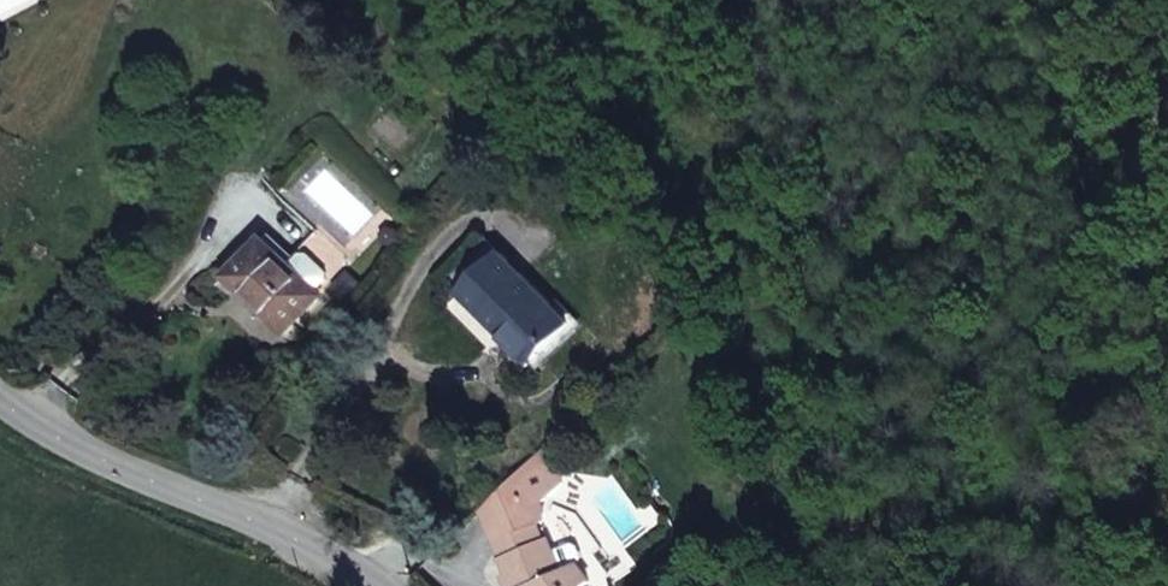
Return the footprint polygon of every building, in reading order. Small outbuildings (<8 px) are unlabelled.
[(262,246),(226,282),(283,339),(319,302),(262,246)] [(581,318),(512,250),(468,290),(538,358),(581,318)] [(489,502),(516,533),(503,538),(520,583),(514,585),(515,585),(588,585),(586,583),(597,580),(584,556),(568,563),(556,533),(551,534),(545,519),(563,512),(557,495),(580,475),(550,445),(489,502)]
